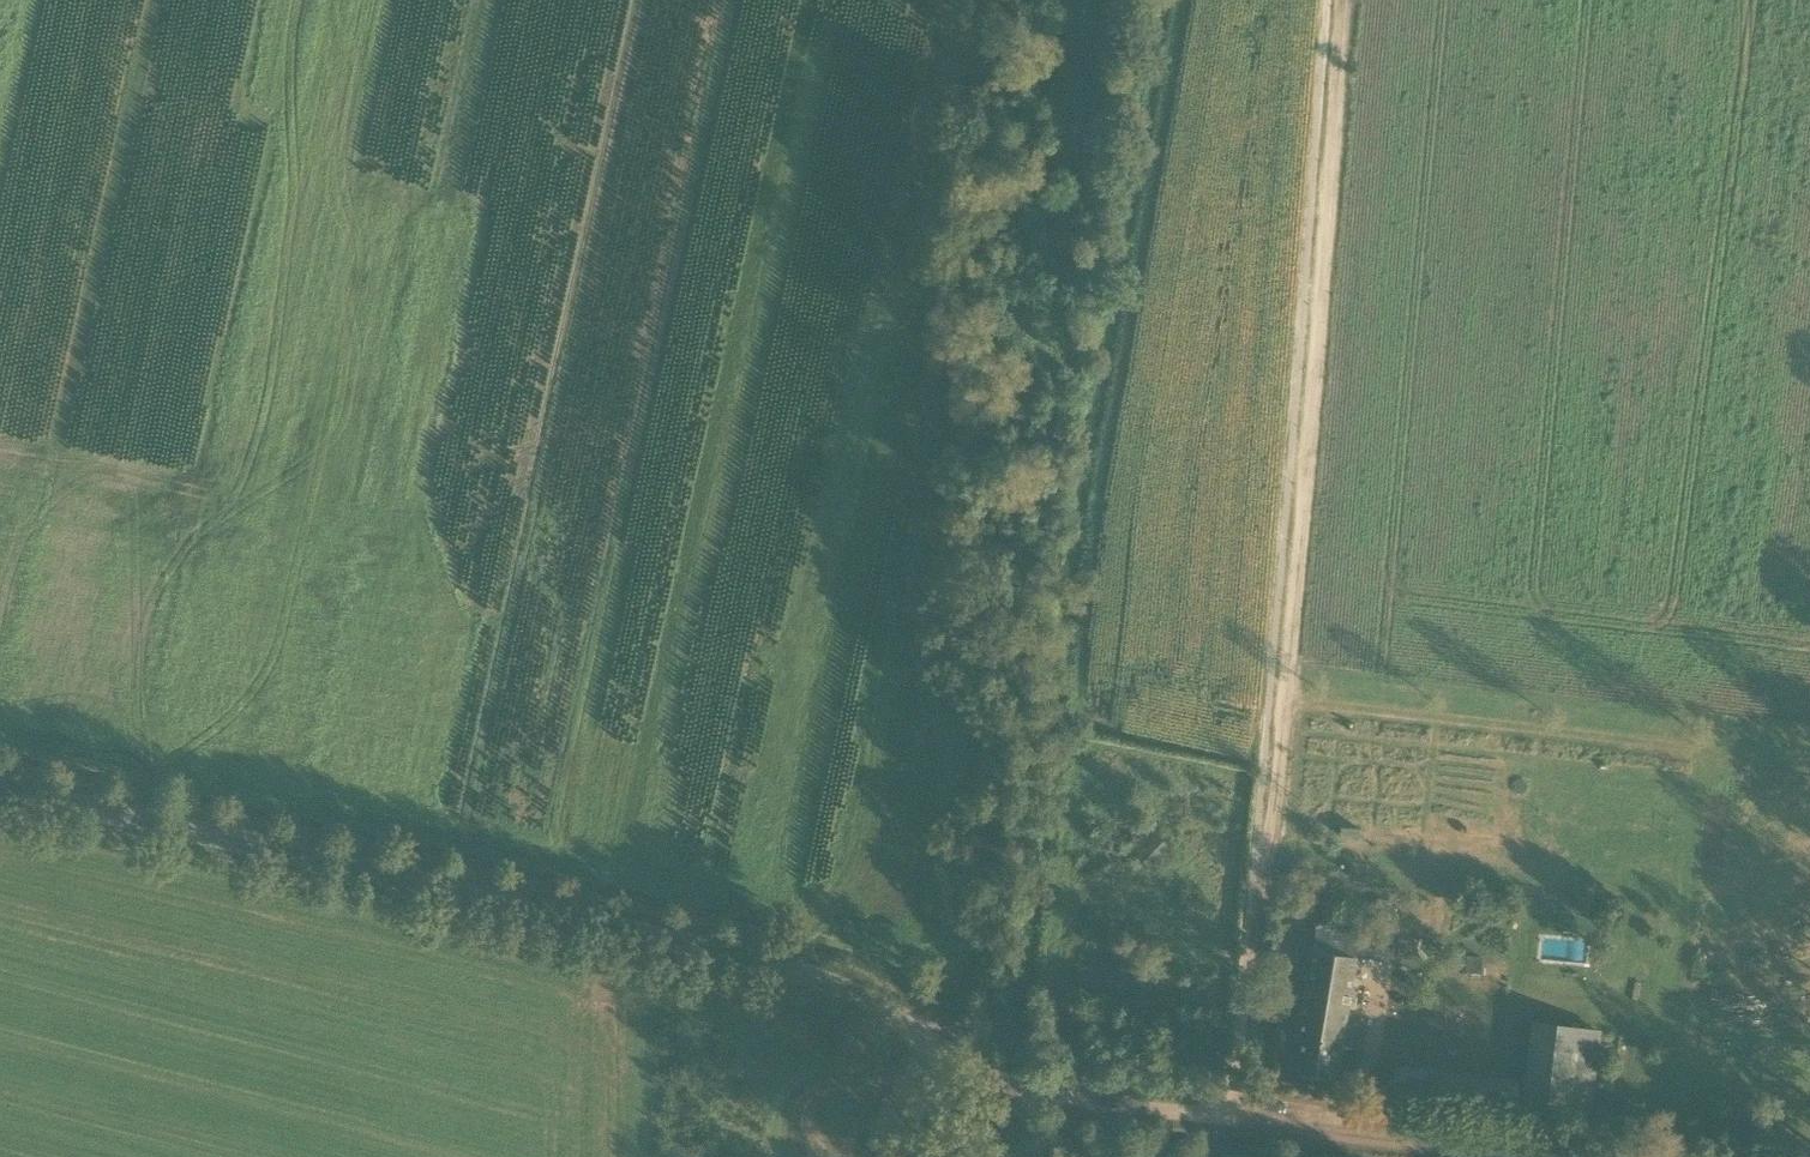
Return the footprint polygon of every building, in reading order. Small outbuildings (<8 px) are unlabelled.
[(1356,958),(1354,958),(1358,934),(1316,927),(1312,951),(1310,951),(1290,1074),(1335,1081),(1341,1048),(1360,1051),(1364,1027),(1345,1024),(1356,958)] [(1583,1094),(1588,1054),(1595,1055),(1598,1033),(1554,1027),(1552,1048),(1560,1049),(1558,1066),(1565,1067),(1561,1093),(1540,1091),(1538,1112),(1587,1118),(1590,1095),(1583,1094)] [(1391,1093),(1518,1112),(1522,1081),(1396,1062),(1391,1093)]
